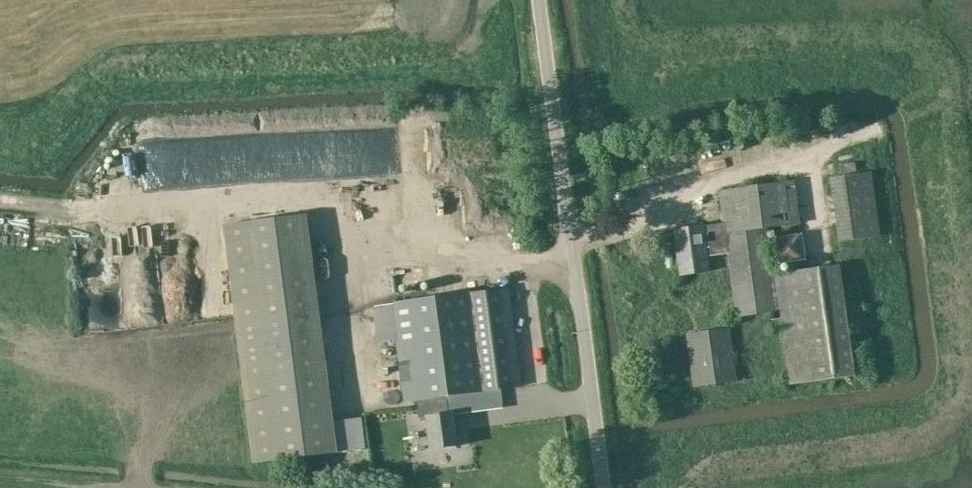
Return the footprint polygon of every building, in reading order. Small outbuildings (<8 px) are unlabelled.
[(391,123),(395,219),(420,218),(416,122),(391,123)] [(839,244),(880,239),(871,174),(830,179),(839,244)] [(720,191),(724,223),(675,229),(680,275),(709,271),(707,256),(728,253),(736,316),(771,312),(772,320),(780,319),(790,384),(854,374),(838,265),(772,275),(766,228),(799,224),(793,182),(720,191)] [(336,452),(305,214),(225,225),(256,463),(336,452)] [(786,243),(792,258),(812,250),(805,235),(786,243)] [(430,449),(458,446),(453,413),(490,408),(488,390),(520,386),(507,289),(391,304),(391,307),(375,309),(378,328),(394,326),(404,401),(417,399),(419,417),(425,416),(430,449)] [(729,330),(689,335),(696,385),(735,379),(729,330)] [(354,404),(358,421),(368,419),(364,401),(354,404)] [(409,403),(369,405),(369,417),(410,416),(409,403)]
